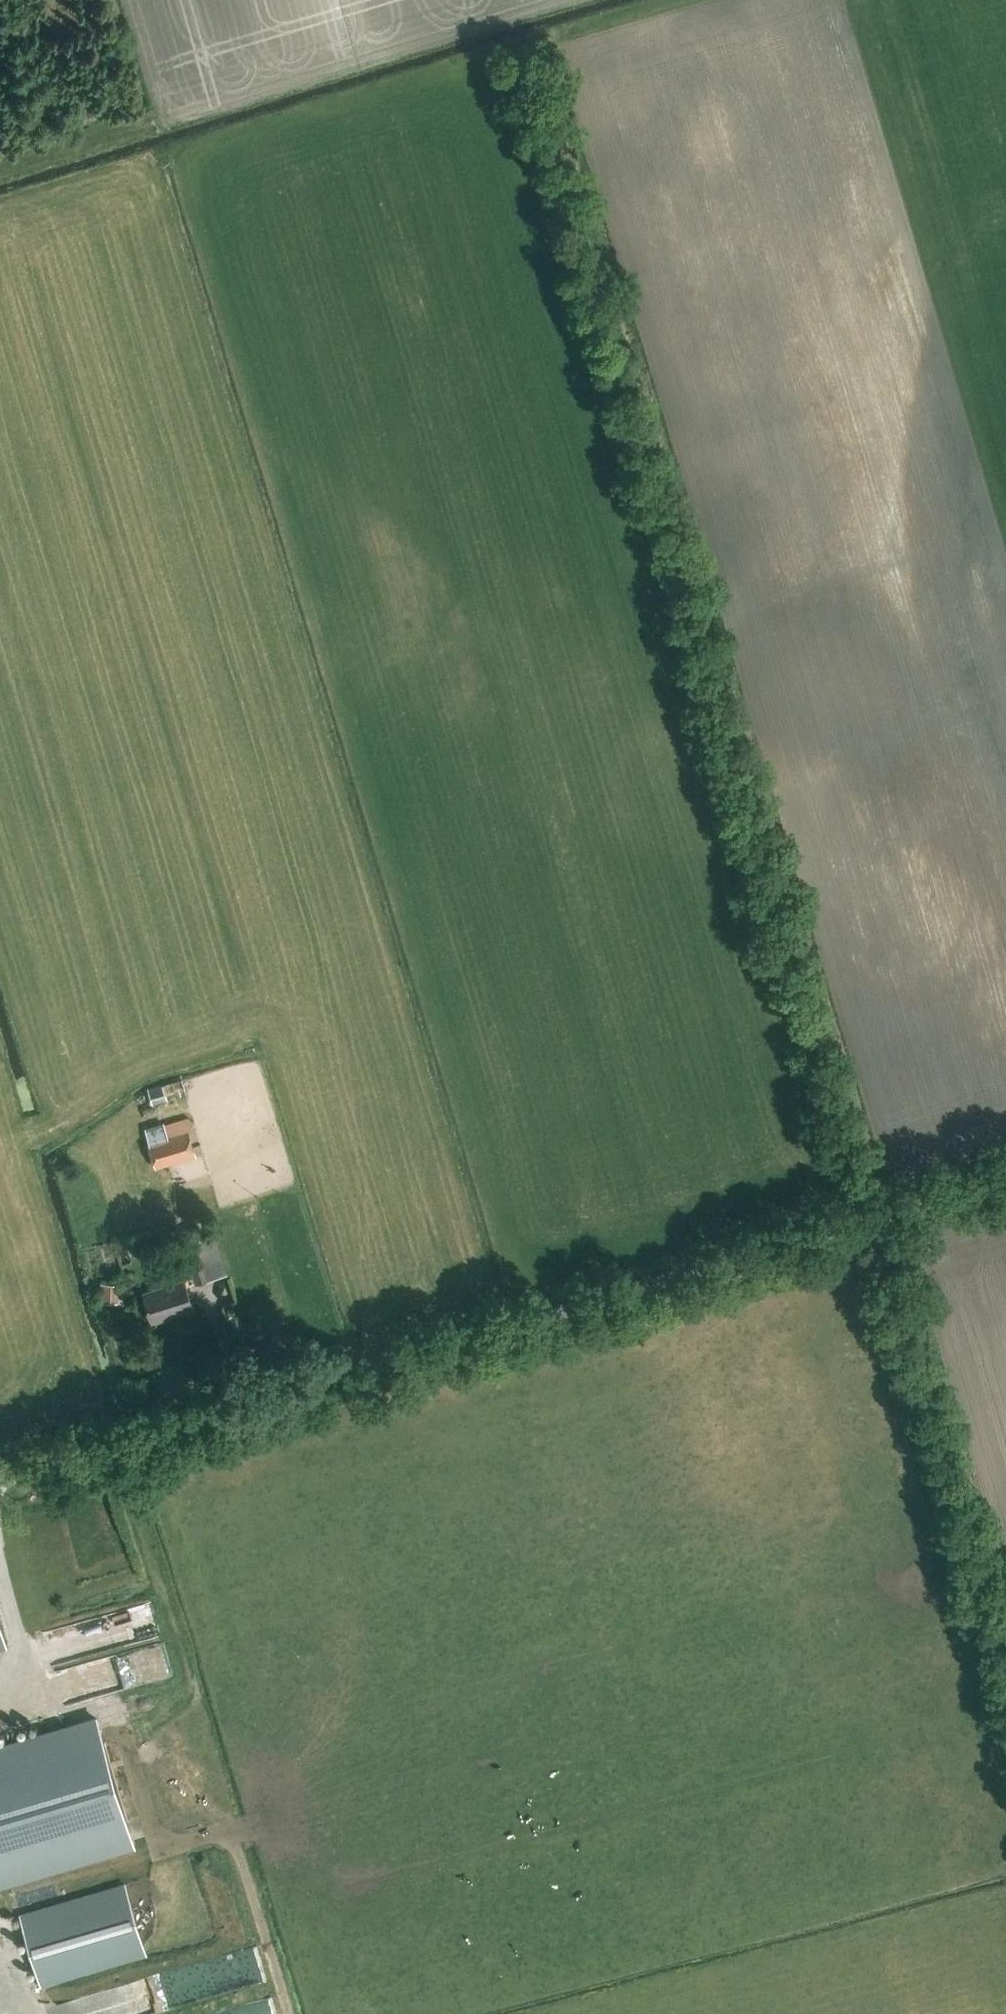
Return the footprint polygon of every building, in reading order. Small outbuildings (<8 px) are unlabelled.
[(164,1122),(145,1127),(150,1142),(157,1166),(195,1154),(204,1152),(201,1143),(192,1146),(191,1140),(199,1138),(197,1129),(196,1129),(194,1121),(188,1116),(164,1122)] [(204,1249),(197,1227),(176,1233),(184,1258),(188,1257),(195,1282),(227,1273),(219,1245),(204,1249)] [(152,1321),(194,1308),(184,1278),(143,1291),(152,1321)] [(119,1283),(100,1283),(100,1302),(118,1302),(119,1283)] [(145,1633),(160,1632),(158,1614),(144,1616),(145,1633)] [(97,1714),(0,1743),(0,1887),(136,1847),(97,1714)] [(25,1931),(27,1936),(40,1983),(144,1953),(124,1883),(20,1913),(25,1931)]
